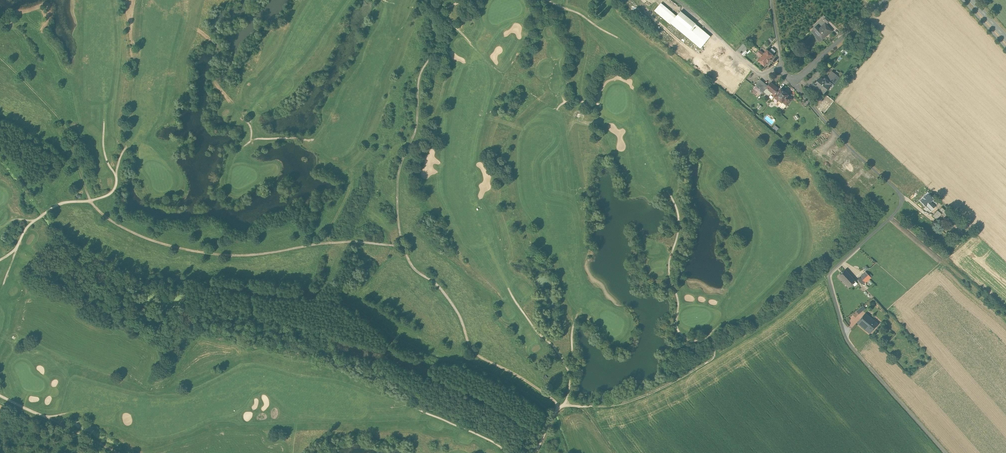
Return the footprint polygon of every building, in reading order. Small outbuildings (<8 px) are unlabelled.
[(652,8),(655,10),(661,3),(658,0),(652,8)] [(655,10),(671,23),(675,18),(676,16),(661,3),(655,10)] [(695,24),(680,12),(676,16),(675,18),(690,30),(695,24)] [(710,37),(695,24),(690,30),(675,18),(671,23),(701,48),(710,37)] [(825,24),(819,29),(816,26),(813,29),(822,40),(827,36),(826,35),(831,31),(825,24)] [(743,44),(737,50),(742,54),(747,48),(743,44)] [(769,52),(767,50),(764,54),(762,55),(769,61),(773,56),(772,55),(775,51),(772,48),(769,52)] [(769,61),(762,55),(760,57),(758,61),(764,67),(769,61)] [(837,76),(832,71),(826,79),(833,85),(839,77),(837,76)] [(823,80),(820,78),(815,84),(813,84),(814,87),(815,87),(819,90),(824,93),(830,86),(832,87),(833,85),(826,79),(824,78),(823,80)] [(767,86),(760,80),(755,85),(763,92),(766,88),(767,86)] [(778,89),(770,83),(767,86),(766,88),(767,89),(766,90),(767,90),(768,89),(773,94),(774,93),(776,95),(778,93),(776,91),(778,89)] [(785,93),(781,89),(778,93),(776,95),(774,97),(779,100),(782,102),(783,101),(787,104),(791,99),(787,96),(787,95),(785,93)] [(927,194),(920,200),(926,206),(932,201),(933,200),(927,194)] [(932,201),(926,206),(930,211),(936,205),(932,201)] [(852,278),(845,270),(838,276),(846,284),(852,278)] [(866,272),(860,277),(865,283),(871,278),(866,272)] [(852,278),(846,284),(849,289),(856,282),(852,278)] [(863,306),(856,311),(859,314),(865,309),(863,306)] [(872,319),(865,313),(857,323),(864,329),(872,319)] [(872,319),(864,329),(870,333),(878,324),(872,319)]
